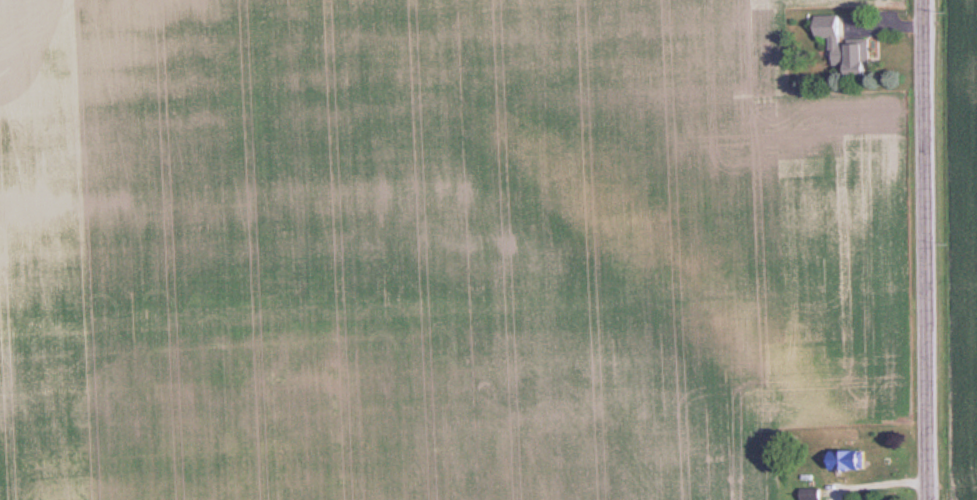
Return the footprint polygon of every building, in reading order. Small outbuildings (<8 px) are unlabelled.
[(832,38),(833,66),(845,65),(843,15),(817,16),(818,39),(832,38)] [(870,77),(870,39),(848,39),(848,77),(870,77)] [(867,468),(867,450),(834,450),(834,468),(867,468)]
